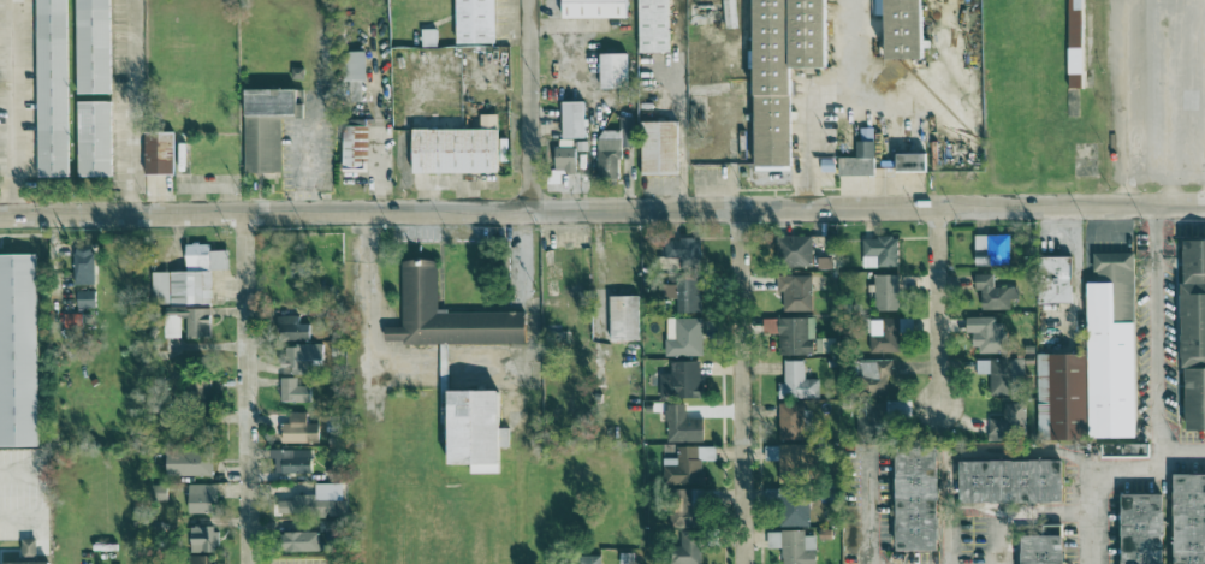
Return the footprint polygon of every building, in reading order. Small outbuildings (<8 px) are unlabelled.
[(67,0),(36,0),(37,177),(68,176),(67,0)] [(110,94),(109,0),(75,0),(77,94),(110,94)] [(457,44),(496,43),(495,0),(456,0),(457,44)] [(562,19),(627,18),(626,0),(562,0),(562,19)] [(668,0),(639,0),(639,53),(669,52),(668,0)] [(755,167),(754,0),(824,0),(825,66),(790,67),(790,167),(755,167)] [(889,60),(887,0),(920,0),(921,59),(889,60)] [(1068,88),(1085,88),(1084,0),(1067,0),(1068,88)] [(364,51),(346,51),(344,101),(362,102),(364,51)] [(627,53),(599,54),(600,88),(627,88),(627,53)] [(280,173),(279,116),(296,116),(296,100),(302,100),(302,89),(244,89),(244,173),(280,173)] [(563,139),(585,138),(584,101),(562,102),(563,139)] [(77,176),(111,176),(110,102),(77,102),(77,176)] [(412,174),(498,172),(496,114),(479,114),(479,128),(412,130),(412,174)] [(633,117),(619,117),(619,131),(597,131),(597,179),(619,180),(619,147),(633,147),(633,117)] [(641,121),(642,175),(678,174),(677,121),(641,121)] [(342,171),(367,171),(368,126),(342,125),(342,171)] [(173,132),(143,132),(144,174),(174,174),(173,132)] [(837,158),(838,176),(874,175),(873,141),(855,141),(855,157),(837,158)] [(575,171),(575,147),(554,147),(554,172),(575,171)] [(895,171),(926,172),(926,153),(895,153),(895,171)] [(974,264),(1009,265),(1010,235),(975,234),(974,264)] [(811,235),(782,236),(783,267),(811,266),(811,235)] [(862,238),(863,268),(898,267),(898,237),(862,238)] [(665,239),(664,260),(700,261),(701,240),(665,239)] [(1186,241),(1204,240),(1204,365),(1183,366),(1181,283),(1187,283),(1186,241)] [(212,270),(227,270),(227,250),(210,251),(210,244),(185,244),(186,271),(152,272),(152,305),(212,304),(212,270)] [(93,284),(93,248),(73,248),(73,285),(93,284)] [(1133,253),(1094,253),(1094,283),(1087,284),(1087,354),(1037,354),(1038,439),(1135,438),(1133,253)] [(0,254),(0,447),(38,447),(35,254),(0,254)] [(817,269),(833,269),(833,257),(817,257),(817,269)] [(1070,257),(1038,257),(1039,304),(1071,303),(1070,257)] [(525,343),(525,312),(437,312),(437,260),(401,260),(401,327),(384,327),(384,343),(525,343)] [(981,310),(1010,310),(1010,299),(1017,299),(1017,287),(993,287),(993,274),(974,274),(975,291),(981,290),(981,310)] [(811,311),(811,275),(776,275),(777,292),(782,292),(783,312),(811,311)] [(898,311),(897,275),(874,275),(874,311),(898,311)] [(702,312),(702,279),(677,278),(677,285),(665,284),(665,299),(677,299),(676,312),(702,312)] [(95,291),(76,291),(76,309),(95,308),(95,291)] [(638,296),(609,296),(609,341),(639,341),(638,296)] [(210,338),(210,309),(165,308),(164,338),(180,338),(180,317),(186,317),(186,338),(210,338)] [(298,315),(277,316),(277,340),(309,340),(309,323),(298,324),(298,315)] [(966,318),(966,333),(974,333),(975,354),(1004,353),(1004,324),(995,324),(995,317),(966,318)] [(702,318),(665,318),(666,357),(703,356),(702,318)] [(778,354),(834,354),(834,339),(814,339),(814,318),(763,318),(762,333),(778,333),(778,354)] [(898,318),(869,319),(869,353),(898,353),(898,318)] [(332,345),(286,344),(286,375),(303,375),(303,360),(332,360),(332,345)] [(891,359),(860,360),(861,396),(887,396),(887,376),(892,376),(891,359)] [(990,395),(1014,395),(1014,388),(1023,388),(1023,360),(976,359),(976,374),(990,374),(990,395)] [(818,380),(804,380),(804,360),(783,361),(784,383),(777,383),(778,399),(819,398),(818,380)] [(659,374),(659,399),(700,398),(699,361),(671,362),(671,374),(659,374)] [(1186,369),(1204,369),(1204,430),(1187,431),(1186,369)] [(212,403),(211,375),(187,376),(188,404),(212,403)] [(310,402),(310,386),(296,386),(296,378),(280,378),(280,402),(310,402)] [(448,392),(449,465),(470,465),(470,474),(500,473),(499,447),(509,447),(508,429),(500,429),(499,391),(448,392)] [(912,401),(887,401),(888,421),(912,421),(912,401)] [(779,440),(804,439),(804,404),(778,404),(779,440)] [(988,419),(989,440),(1025,439),(1024,404),(1003,404),(1003,419),(988,419)] [(702,442),(702,419),(685,419),(685,405),(666,405),(666,442),(702,442)] [(856,416),(857,438),(884,437),(883,406),(864,406),(864,416),(856,416)] [(319,442),(318,423),(305,424),(305,412),(288,413),(288,423),(281,423),(281,443),(319,442)] [(1149,457),(1149,443),(1101,445),(1102,458),(1149,457)] [(778,461),(778,481),(809,480),(808,445),(763,446),(764,461),(778,461)] [(663,458),(662,484),(702,485),(702,461),(715,461),(715,447),(676,446),(676,458),(663,458)] [(896,447),(936,447),(937,548),(897,550),(896,447)] [(311,450),(269,449),(269,473),(310,474),(311,450)] [(166,476),(211,476),(211,452),(166,452),(166,476)] [(958,459),(1062,461),(1062,503),(958,503),(958,459)] [(1174,474),(1204,474),(1204,563),(1174,563),(1174,474)] [(278,516),(335,514),(335,501),(344,501),(343,483),(314,484),(315,495),(292,496),(292,501),(277,501),(278,516)] [(188,485),(188,513),(216,513),(216,484),(188,485)] [(780,527),(809,526),(807,488),(778,489),(780,527)] [(703,490),(671,489),(670,526),(702,527),(703,490)] [(1163,493),(1163,563),(1123,563),(1122,493),(1163,493)] [(190,553),(216,553),(215,526),(190,527),(190,553)] [(815,536),(804,536),(804,531),(766,532),(767,548),(781,548),(782,563),(815,563),(815,536)] [(319,532),(281,532),(281,552),(319,552),(319,532)] [(680,532),(680,546),(672,546),(672,563),(701,563),(700,532),(680,532)] [(1022,535),(1022,563),(1063,563),(1063,535),(1022,535)] [(36,540),(21,540),(21,557),(36,557),(36,540)] [(188,557),(188,563),(214,563),(213,556),(188,557)]
